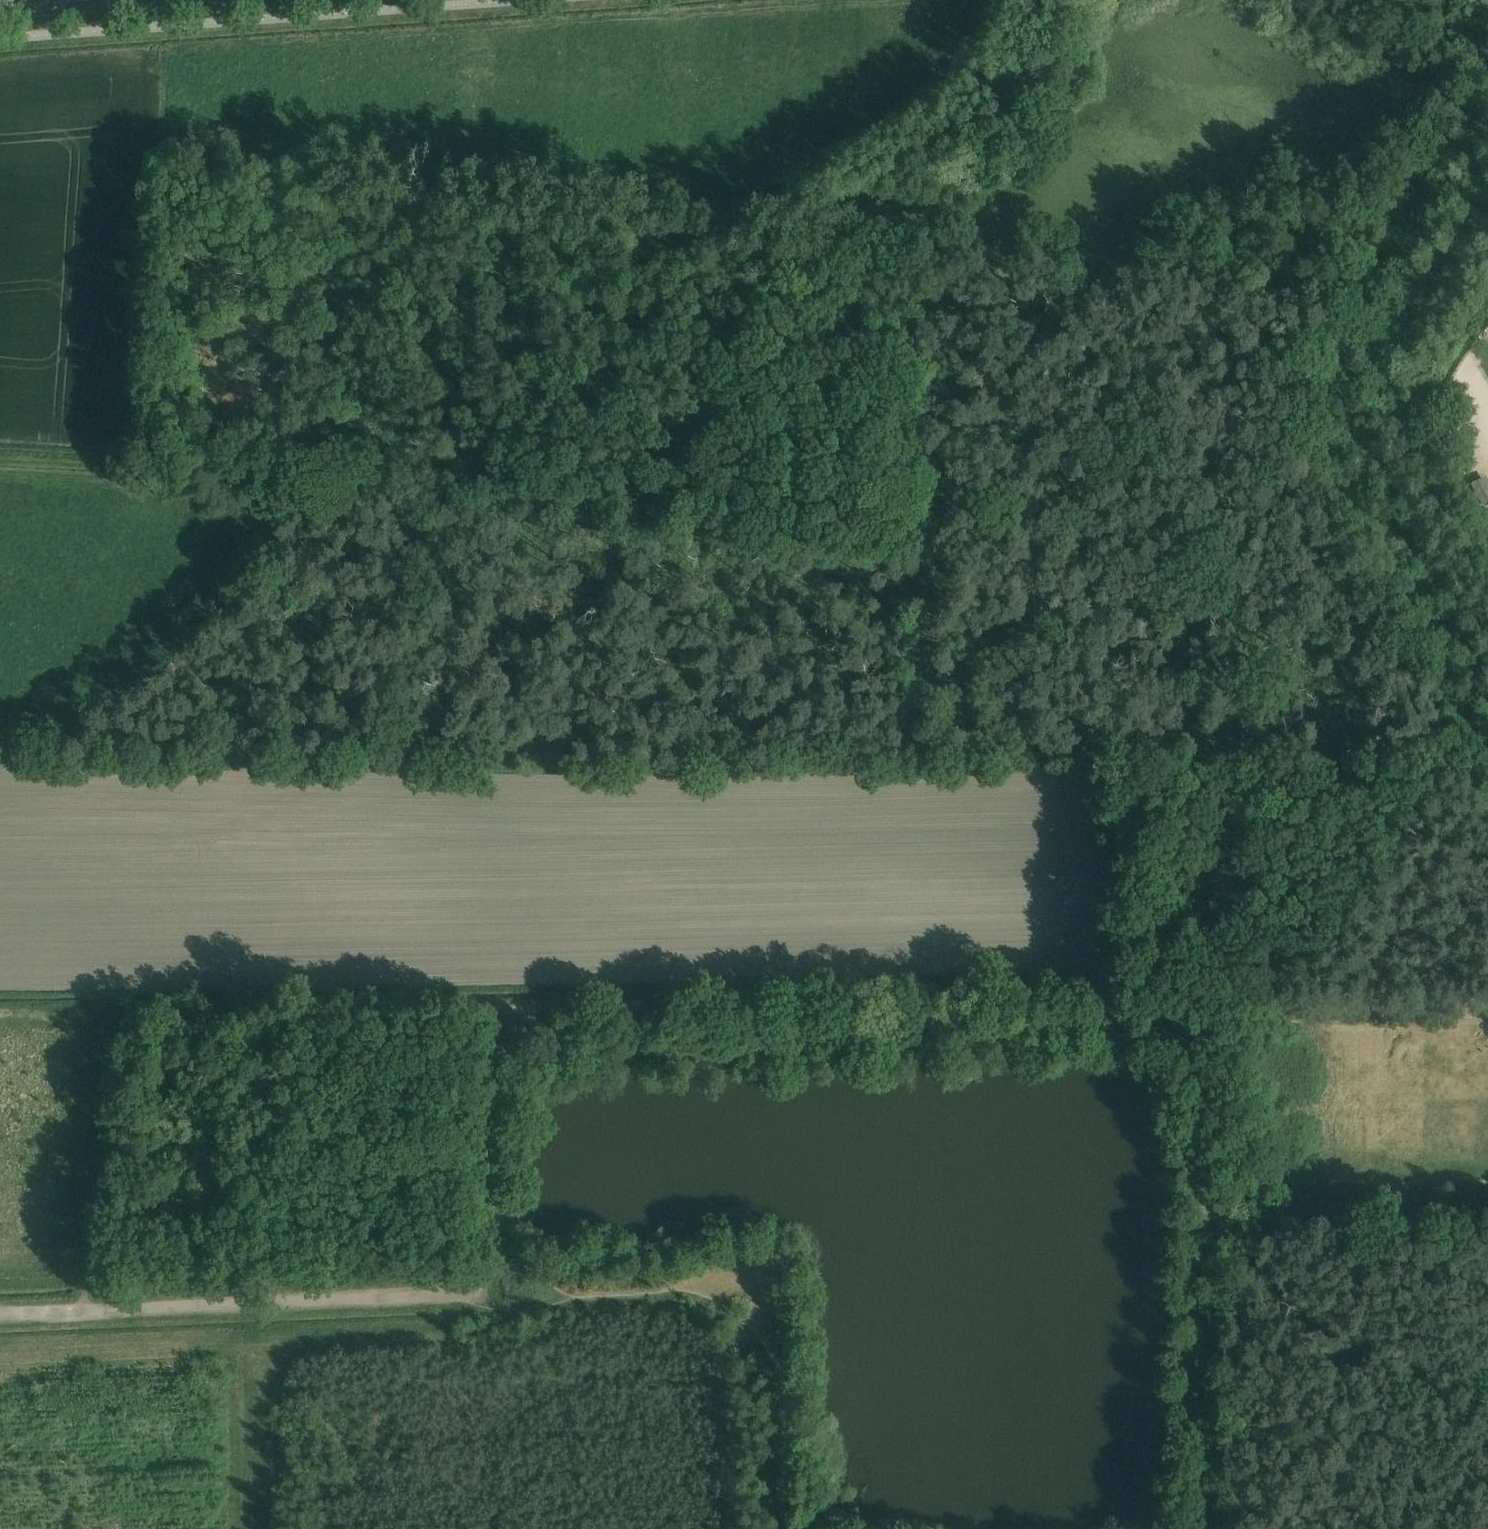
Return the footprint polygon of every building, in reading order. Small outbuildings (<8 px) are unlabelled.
[(1476,496),(1481,507),(1487,503),(1487,490),(1476,496)]
